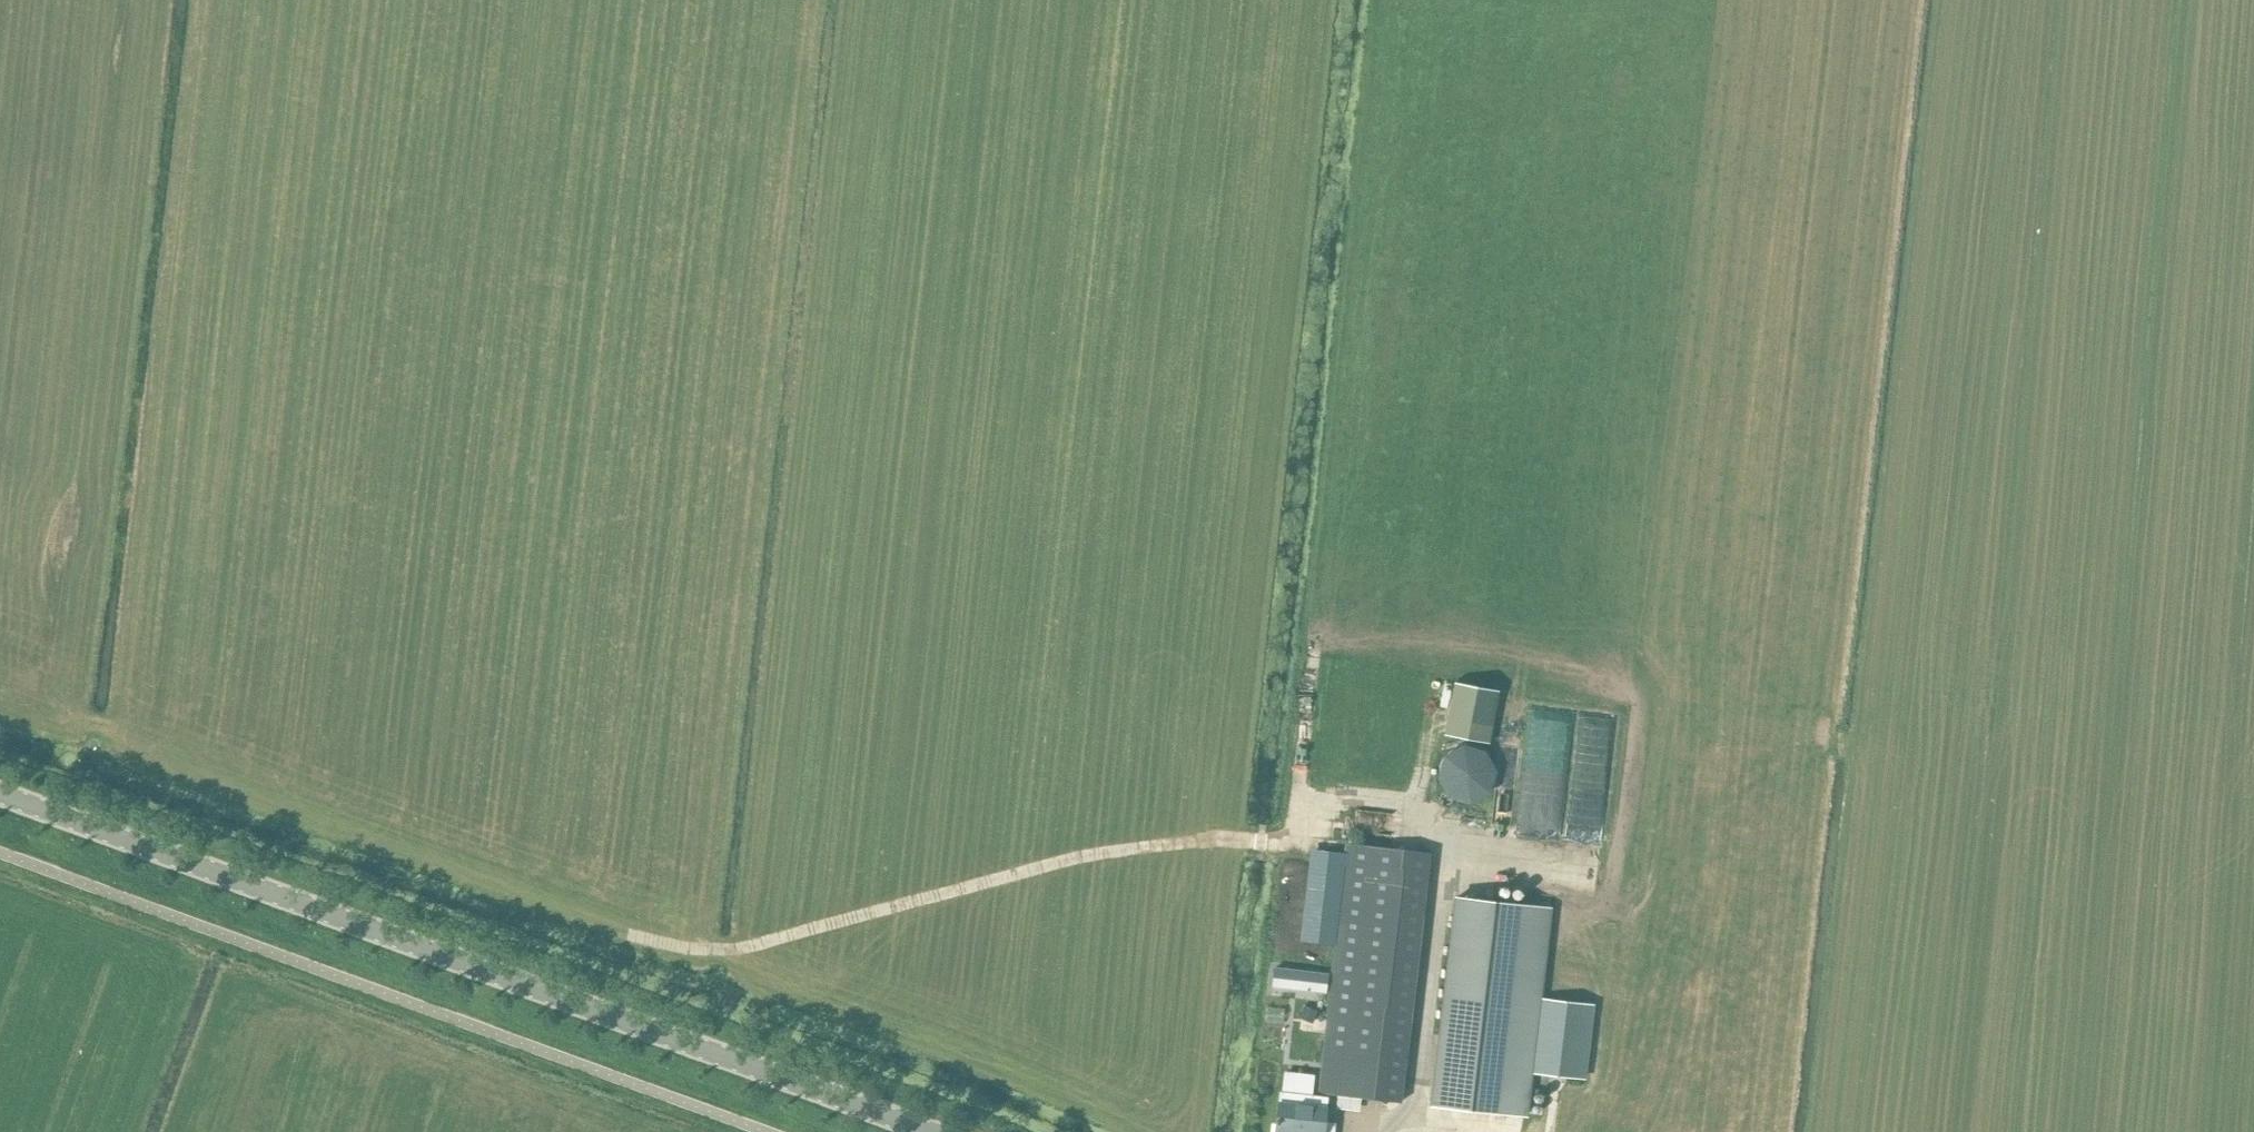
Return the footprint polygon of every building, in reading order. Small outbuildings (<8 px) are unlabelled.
[(1445,735),(1489,743),(1499,692),(1455,684),(1445,735)] [(1529,707),(1514,826),(1556,831),(1566,745),(1535,741),(1539,709),(1529,707)] [(1491,775),(1491,774),(1489,765),(1487,761),(1484,757),(1480,754),(1476,752),(1472,751),(1466,750),(1462,751),(1457,753),(1453,755),(1449,758),(1445,766),(1444,774),(1444,778),(1446,784),(1451,791),(1458,796),(1466,797),(1474,797),(1478,795),(1483,792),(1486,788),(1489,784),(1490,779),(1491,775)] [(1319,1094),(1401,1103),(1403,1096),(1419,956),(1431,850),(1347,841),(1319,1094)] [(1454,896),(1430,1106),(1528,1118),(1533,1074),(1541,1000),(1552,908),(1454,896)] [(1594,1006),(1541,1000),(1533,1074),(1585,1080),(1594,1006)] [(1276,1131),(1332,1131),(1333,1124),(1325,1123),(1327,1099),(1280,1094),(1276,1131)]
